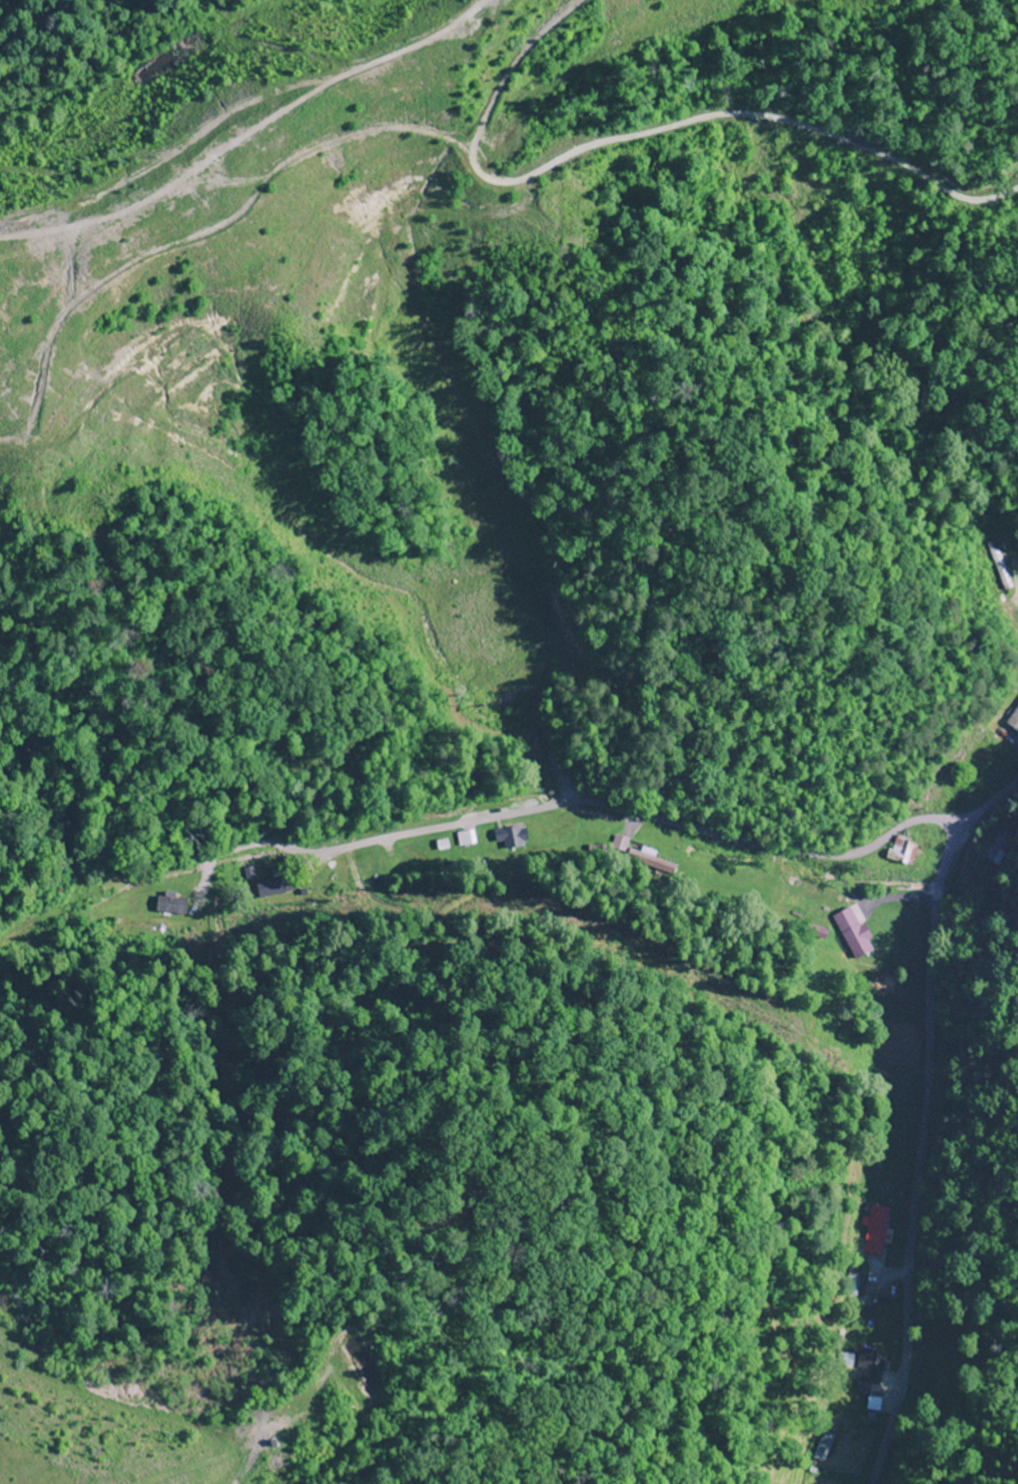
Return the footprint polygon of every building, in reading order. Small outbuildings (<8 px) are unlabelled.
[(495,828),(497,850),(527,848),(526,826),(495,828)] [(474,843),(469,830),(456,835),(462,848),(474,843)] [(909,867),(918,843),(895,835),(887,859),(909,867)] [(1008,841),(997,835),(984,859),(995,865),(1008,841)] [(282,893),(275,875),(257,882),(264,900),(282,893)] [(156,917),(186,917),(186,897),(156,897),(156,917)] [(876,952),(855,906),(832,916),(853,962),(876,952)] [(822,1462),(834,1438),(825,1433),(813,1458),(822,1462)]
